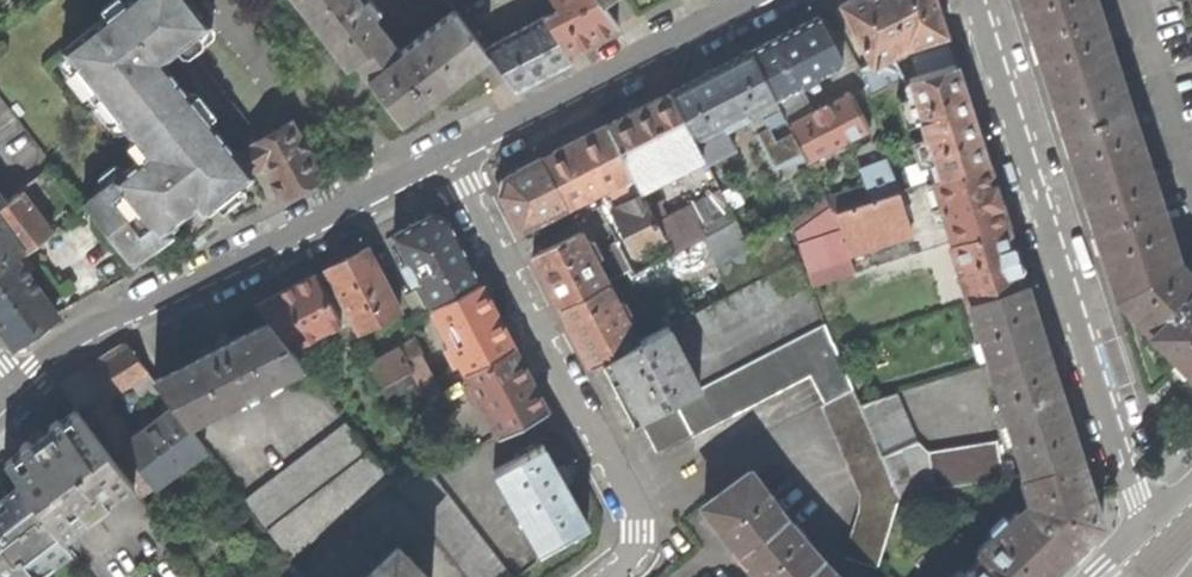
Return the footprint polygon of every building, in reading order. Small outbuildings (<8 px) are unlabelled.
[(132,264),(150,250),(145,243),(195,204),(202,212),(209,206),(216,201),(250,173),(248,171),(236,156),(163,59),(209,22),(191,0),(126,0),(63,49),(146,153),(83,203),(132,264)] [(401,122),(454,81),(488,54),(483,48),(454,10),(399,51),(360,0),(295,0),(313,24),(347,68),(355,61),(401,122)] [(483,48),(488,54),(515,90),(539,77),(571,61),(566,51),(599,34),(618,24),(601,2),(600,0),(551,0),(557,10),(483,48)] [(909,78),(955,64),(948,44),(911,56),(914,66),(900,70),(891,54),(907,46),(945,34),(934,0),(847,0),(840,4),(871,62),(859,68),(862,73),(869,96),(898,82),(909,78)] [(1033,34),(1097,11),(1093,0),(1022,0),(1033,34)] [(1120,84),(1117,85),(1102,37),(1105,36),(1097,11),(1033,34),(1045,70),(1065,130),(1128,109),(1120,85),(1120,84)] [(815,78),(842,63),(817,16),(784,33),(750,50),(774,98),(809,81),(812,87),(818,84),(815,78)] [(806,160),(789,126),(787,122),(776,102),(774,98),(750,50),(708,72),(670,91),(703,155),(706,161),(735,147),(726,130),(749,118),(774,168),(806,160)] [(935,161),(940,177),(986,162),(969,110),(955,64),(909,78),(914,95),(922,120),(920,121),(925,136),(927,136),(934,157),(935,161)] [(801,89),(776,102),(787,122),(812,109),(801,89)] [(640,188),(703,155),(670,91),(643,106),(606,124),(631,172),(635,180),(640,188)] [(830,105),(789,126),(806,160),(868,129),(851,94),(830,105)] [(914,95),(897,100),(905,126),(920,121),(922,120),(914,95)] [(1080,180),(1095,226),(1159,206),(1151,180),(1148,181),(1133,133),(1136,133),(1128,109),(1065,130),(1080,180)] [(289,122),(236,156),(248,171),(264,162),(284,196),(300,187),(320,174),(306,148),(309,147),(304,137),(300,139),(289,122)] [(618,179),(631,172),(606,124),(574,141),(541,158),(565,205),(606,185),(610,193),(613,191),(622,187),(618,179)] [(925,136),(910,141),(917,163),(934,157),(927,136),(925,136)] [(865,185),(826,197),(833,211),(898,190),(899,190),(889,157),(858,168),(865,185)] [(520,229),(565,205),(541,158),(520,169),(499,180),(497,185),(520,229)] [(935,161),(907,169),(912,186),(940,177),(935,161)] [(932,180),(952,242),(1006,225),(997,196),(986,162),(940,177),(932,180)] [(622,187),(613,191),(623,211),(646,200),(640,188),(635,180),(622,187)] [(721,189),(658,222),(674,253),(705,237),(737,221),(721,189)] [(0,206),(0,223),(21,252),(23,254),(52,232),(21,190),(7,201),(0,206)] [(826,197),(792,221),(814,284),(854,271),(849,256),(911,234),(898,190),(833,211),(826,197)] [(658,222),(646,200),(623,211),(612,217),(635,261),(630,264),(632,269),(635,273),(674,253),(658,222)] [(1095,226),(1108,265),(1118,296),(1153,333),(1191,295),(1191,276),(1182,266),(1178,271),(1161,253),(1167,251),(1161,232),(1167,230),(1159,206),(1095,226)] [(418,281),(431,306),(479,281),(448,220),(431,215),(419,221),(393,234),(406,258),(400,261),(412,284),(418,281)] [(765,274),(737,221),(705,237),(733,291),(765,274)] [(15,257),(21,252),(0,223),(0,268),(15,257)] [(949,243),(967,300),(1024,282),(1014,248),(1006,225),(952,242),(949,243)] [(581,231),(533,255),(546,279),(560,306),(606,281),(596,260),(600,258),(590,239),(586,242),(581,231)] [(603,254),(615,277),(632,269),(630,264),(618,241),(601,250),(604,254),(603,254)] [(358,333),(401,311),(368,247),(353,255),(326,269),(358,333)] [(15,257),(0,268),(0,328),(13,345),(37,328),(56,313),(15,257)] [(721,297),(694,311),(709,339),(767,308),(766,306),(812,284),(809,273),(798,257),(765,274),(733,291),(721,297)] [(289,347),(340,321),(316,274),(293,286),(257,304),(269,321),(289,347)] [(460,361),(465,371),(513,346),(497,317),(479,281),(431,306),(450,343),(444,346),(453,365),(460,361)] [(618,303),(606,281),(560,306),(574,334),(590,364),(637,340),(627,322),(633,319),(623,300),(618,303)] [(967,300),(987,362),(1044,344),(1035,314),(1024,282),(967,300)] [(1153,333),(1179,359),(1191,373),(1191,295),(1153,333)] [(300,362),(289,347),(269,321),(209,352),(155,380),(162,390),(174,406),(185,420),(300,362)] [(825,323),(701,387),(643,416),(660,448),(812,370),(829,401),(853,389),(833,343),(825,323)] [(668,324),(637,340),(590,364),(590,366),(601,360),(619,396),(632,422),(643,416),(701,387),(668,324)] [(423,351),(416,337),(397,348),(399,351),(366,368),(372,381),(378,390),(414,369),(408,358),(420,352),(423,351)] [(206,448),(185,420),(174,406),(124,445),(119,423),(102,400),(88,375),(88,374),(104,398),(133,382),(149,372),(127,344),(109,354),(59,384),(76,408),(134,486),(142,496),(144,494),(149,501),(155,496),(150,489),(206,448)] [(987,362),(1025,475),(1082,460),(1064,404),(1044,344),(987,362)] [(498,435),(546,410),(524,368),(513,346),(465,371),(465,373),(470,380),(463,383),(473,402),(479,399),(492,424),(493,424),(498,435)] [(421,383),(426,391),(438,385),(420,352),(408,358),(414,369),(378,390),(384,403),(421,383)] [(361,387),(372,381),(366,368),(364,364),(352,370),(361,387)] [(147,401),(162,390),(155,380),(149,372),(133,382),(147,401)] [(454,413),(438,385),(426,391),(442,420),(454,413)] [(859,403),(853,389),(829,401),(823,404),(860,494),(861,511),(844,558),(877,568),(900,498),(859,403)] [(896,391),(859,403),(900,498),(920,492),(1004,478),(998,440),(928,451),(918,441),(896,391)] [(118,498),(134,486),(76,408),(60,419),(56,419),(49,424),(49,428),(44,431),(44,433),(42,435),(38,438),(36,437),(31,441),(27,440),(19,445),(19,450),(3,461),(20,483),(63,540),(79,527),(78,526),(117,497),(118,498)] [(245,499),(268,529),(369,451),(346,422),(245,499)] [(540,551),(587,524),(564,484),(572,480),(568,472),(563,465),(556,469),(541,443),(494,469),(540,551)] [(290,557),(391,480),(369,451),(268,529),(290,557)] [(982,556),(1003,576),(1046,576),(1060,563),(1102,523),(1082,460),(1025,475),(1021,476),(1028,496),(1032,495),(1035,505),(1022,517),(1018,512),(973,546),(982,556)] [(465,576),(514,576),(430,470),(396,487),(465,576)] [(762,576),(837,576),(822,562),(784,518),(749,471),(704,504),(733,544),(746,559),(762,576)] [(63,540),(20,483),(0,498),(0,576),(36,576),(71,551),(63,540)] [(397,546),(365,576),(427,576),(397,546)] [(982,556),(960,576),(1003,576),(982,556)]
